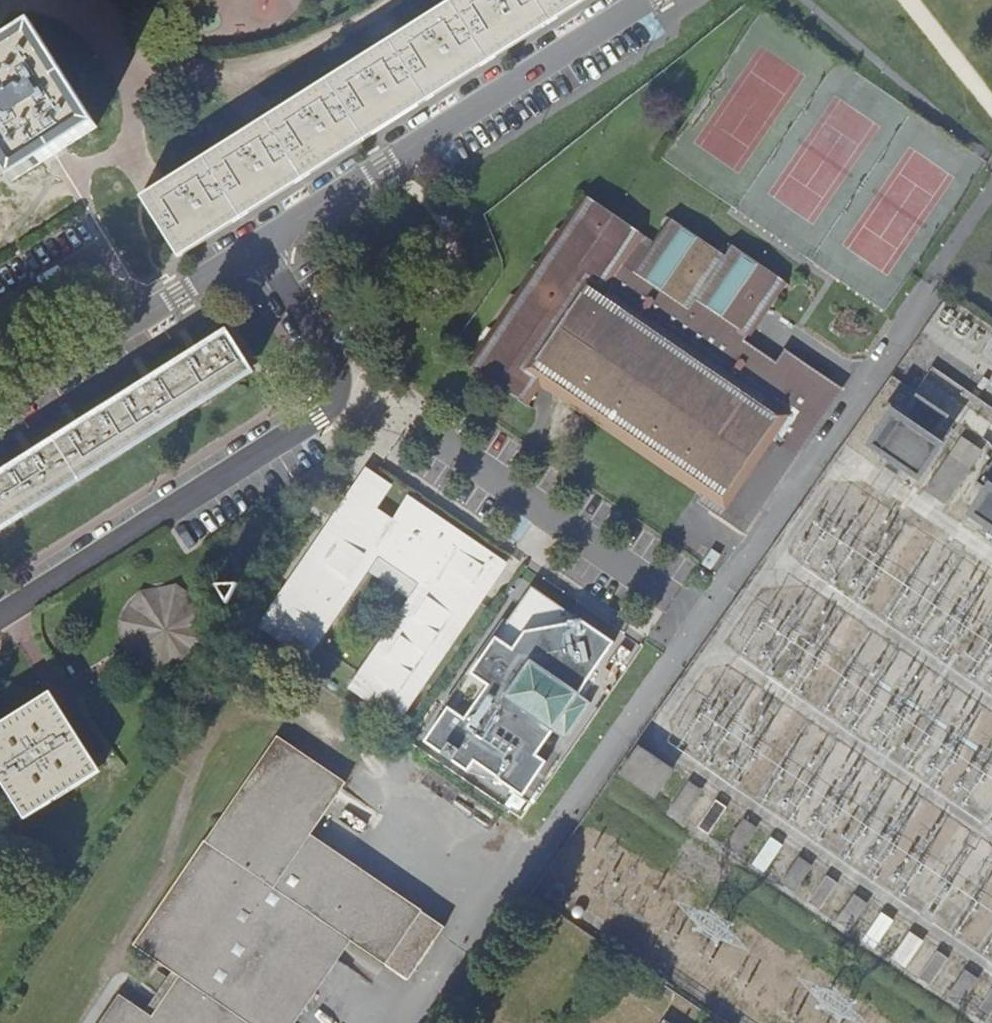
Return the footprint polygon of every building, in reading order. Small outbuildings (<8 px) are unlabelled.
[(142,204),(173,253),(571,0),(463,0),(142,204)] [(0,43),(0,164),(9,179),(94,127),(31,24),(0,43)] [(586,193),(469,365),(526,404),(542,380),(708,492),(703,499),(743,526),(836,389),(785,354),(776,367),(741,344),(784,279),(730,243),(723,253),(663,213),(648,235),(586,193)] [(0,479),(0,532),(252,373),(228,335),(0,479)] [(892,412),(870,445),(919,478),(940,445),(930,438),(945,416),(916,397),(902,419),(892,412)] [(962,438),(950,455),(970,468),(981,450),(962,438)] [(947,504),(970,468),(950,455),(927,491),(947,504)] [(281,597),(262,624),(305,654),(367,565),(377,550),(424,582),(414,597),(353,686),(397,716),(502,563),(408,499),(394,520),(374,506),(388,486),(367,471),(348,499),(354,503),(287,601),(281,597)] [(985,473),(979,482),(961,508),(991,529),(991,478),(985,473)] [(701,563),(711,570),(722,554),(714,548),(709,556),(707,554),(701,563)] [(424,582),(377,550),(367,565),(414,597),(424,582)] [(205,637),(206,631),(206,626),(205,620),(203,614),(201,609),(198,605),(194,600),(191,597),(186,593),(181,590),(176,589),(171,587),(165,586),(160,586),(154,587),(149,588),(144,590),(139,593),(134,595),(130,599),(127,604),(124,608),(121,613),(119,619),(118,624),(118,629),(118,635),(119,640),(120,646),(123,651),(126,655),(129,660),(133,664),(137,667),(142,670),(147,672),(153,673),(158,674),(164,674),(169,674),(175,673),(180,670),(185,668),(189,665),(193,661),(197,657),(200,652),(203,647),(204,642),(205,637)] [(577,695),(612,643),(531,588),(469,675),(486,688),(462,722),(445,709),(422,742),(466,773),(472,763),(494,778),(492,781),(495,783),(497,782),(527,802),(545,776),(539,772),(546,761),(536,754),(552,731),(564,739),(589,703),(577,695)] [(486,688),(469,675),(445,709),(462,722),(486,688)] [(25,820),(98,774),(48,695),(0,726),(0,782),(25,820)] [(113,1022),(283,1022),(341,934),(409,979),(443,927),(421,913),(424,909),(311,835),(344,784),(274,738),(205,844),(201,842),(130,951),(167,975),(136,1022),(120,1012),(113,1022)] [(672,770),(638,747),(621,773),(655,795),(672,770)] [(689,781),(668,812),(682,821),(702,790),(689,781)] [(716,799),(698,825),(710,834),(727,807),(716,799)] [(743,818),(725,844),(738,852),(756,827),(743,818)] [(771,836),(752,863),(763,871),(782,844),(771,836)] [(800,857),(782,881),(795,890),(812,865),(800,857)] [(826,874),(807,901),(819,909),(838,882),(826,874)] [(837,920),(849,928),(866,902),(854,893),(837,920)] [(881,912),(863,938),(874,947),(893,920),(881,912)] [(909,931),(892,956),(906,966),(923,940),(909,931)] [(935,949),(918,975),(930,983),(947,957),(935,949)] [(963,969),(946,995),(960,1004),(978,978),(963,969)] [(973,1014),(986,1022),(991,1013),(991,988),(991,987),(973,1014)]
